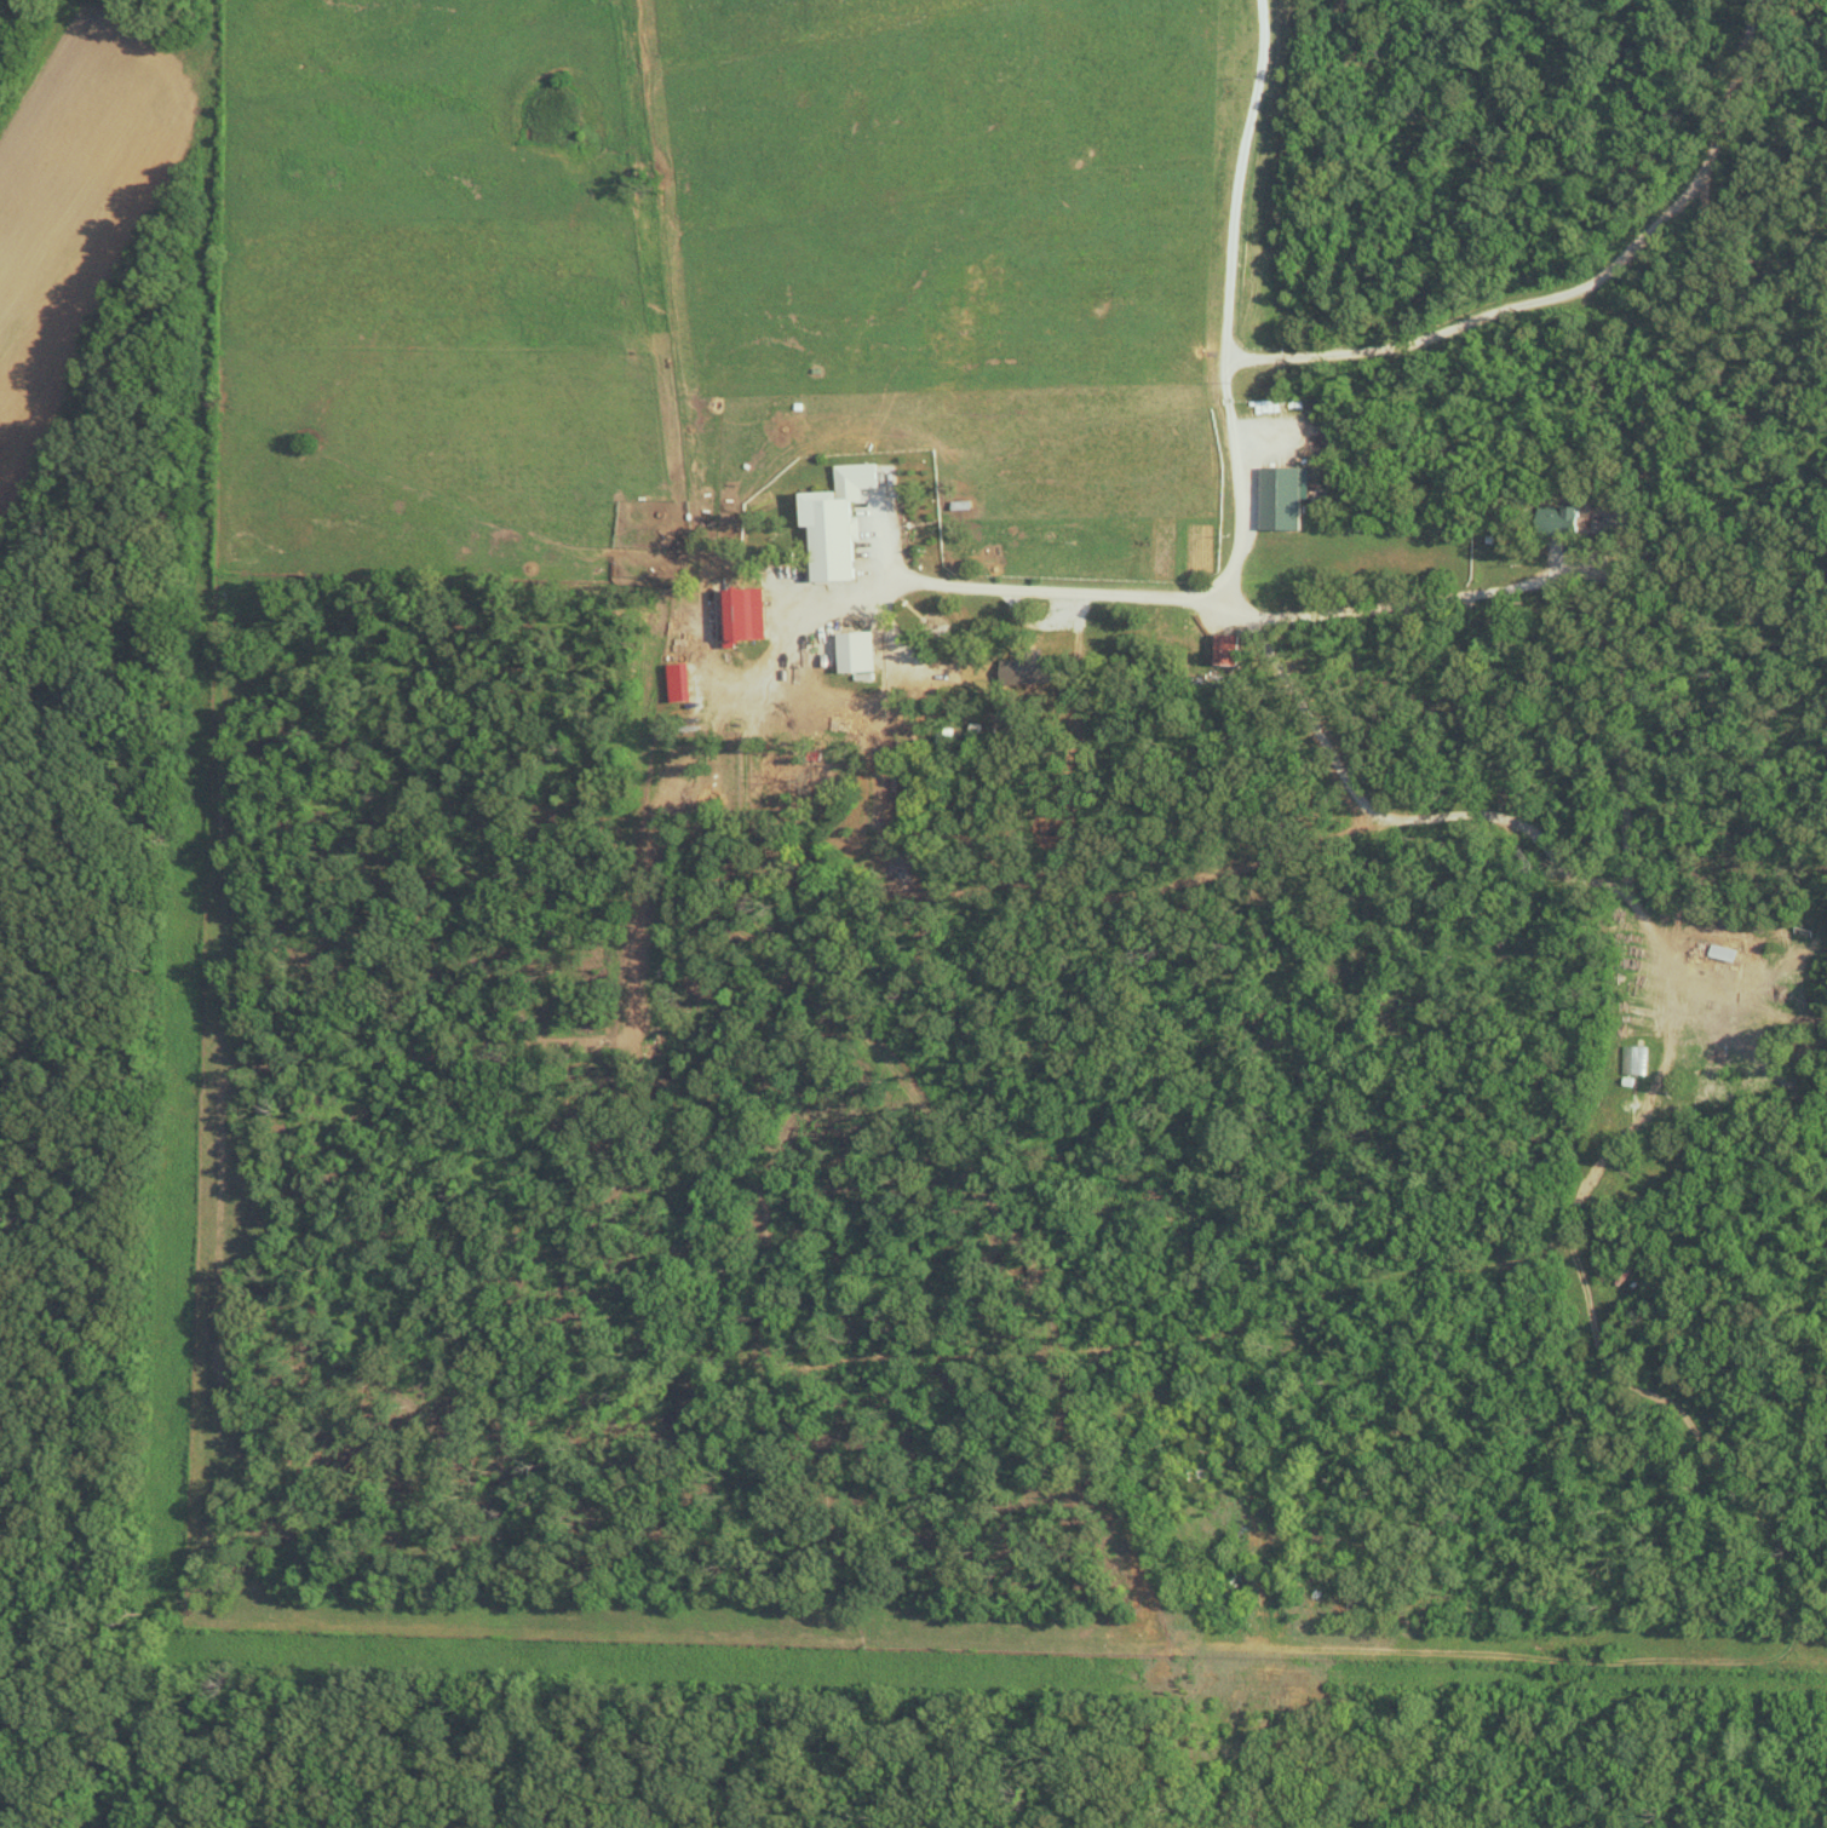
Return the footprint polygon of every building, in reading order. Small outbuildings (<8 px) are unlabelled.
[(1300,529),(1300,464),(1256,465),(1256,530),(1300,529)] [(819,525),(826,525),(827,579),(868,578),(866,495),(854,496),(854,489),(818,490),(819,525)] [(1578,505),(1535,505),(1535,522),(1578,522),(1578,505)] [(890,671),(887,630),(834,633),(836,675),(890,671)] [(1210,664),(1234,664),(1234,634),(1210,634),(1210,664)] [(973,661),(955,661),(955,668),(944,668),(944,682),(996,682),(996,669),(973,669),(973,661)] [(1736,949),(1711,943),(1708,955),(1733,961),(1736,949)] [(1648,1074),(1648,1045),(1623,1045),(1623,1074),(1648,1074)]
